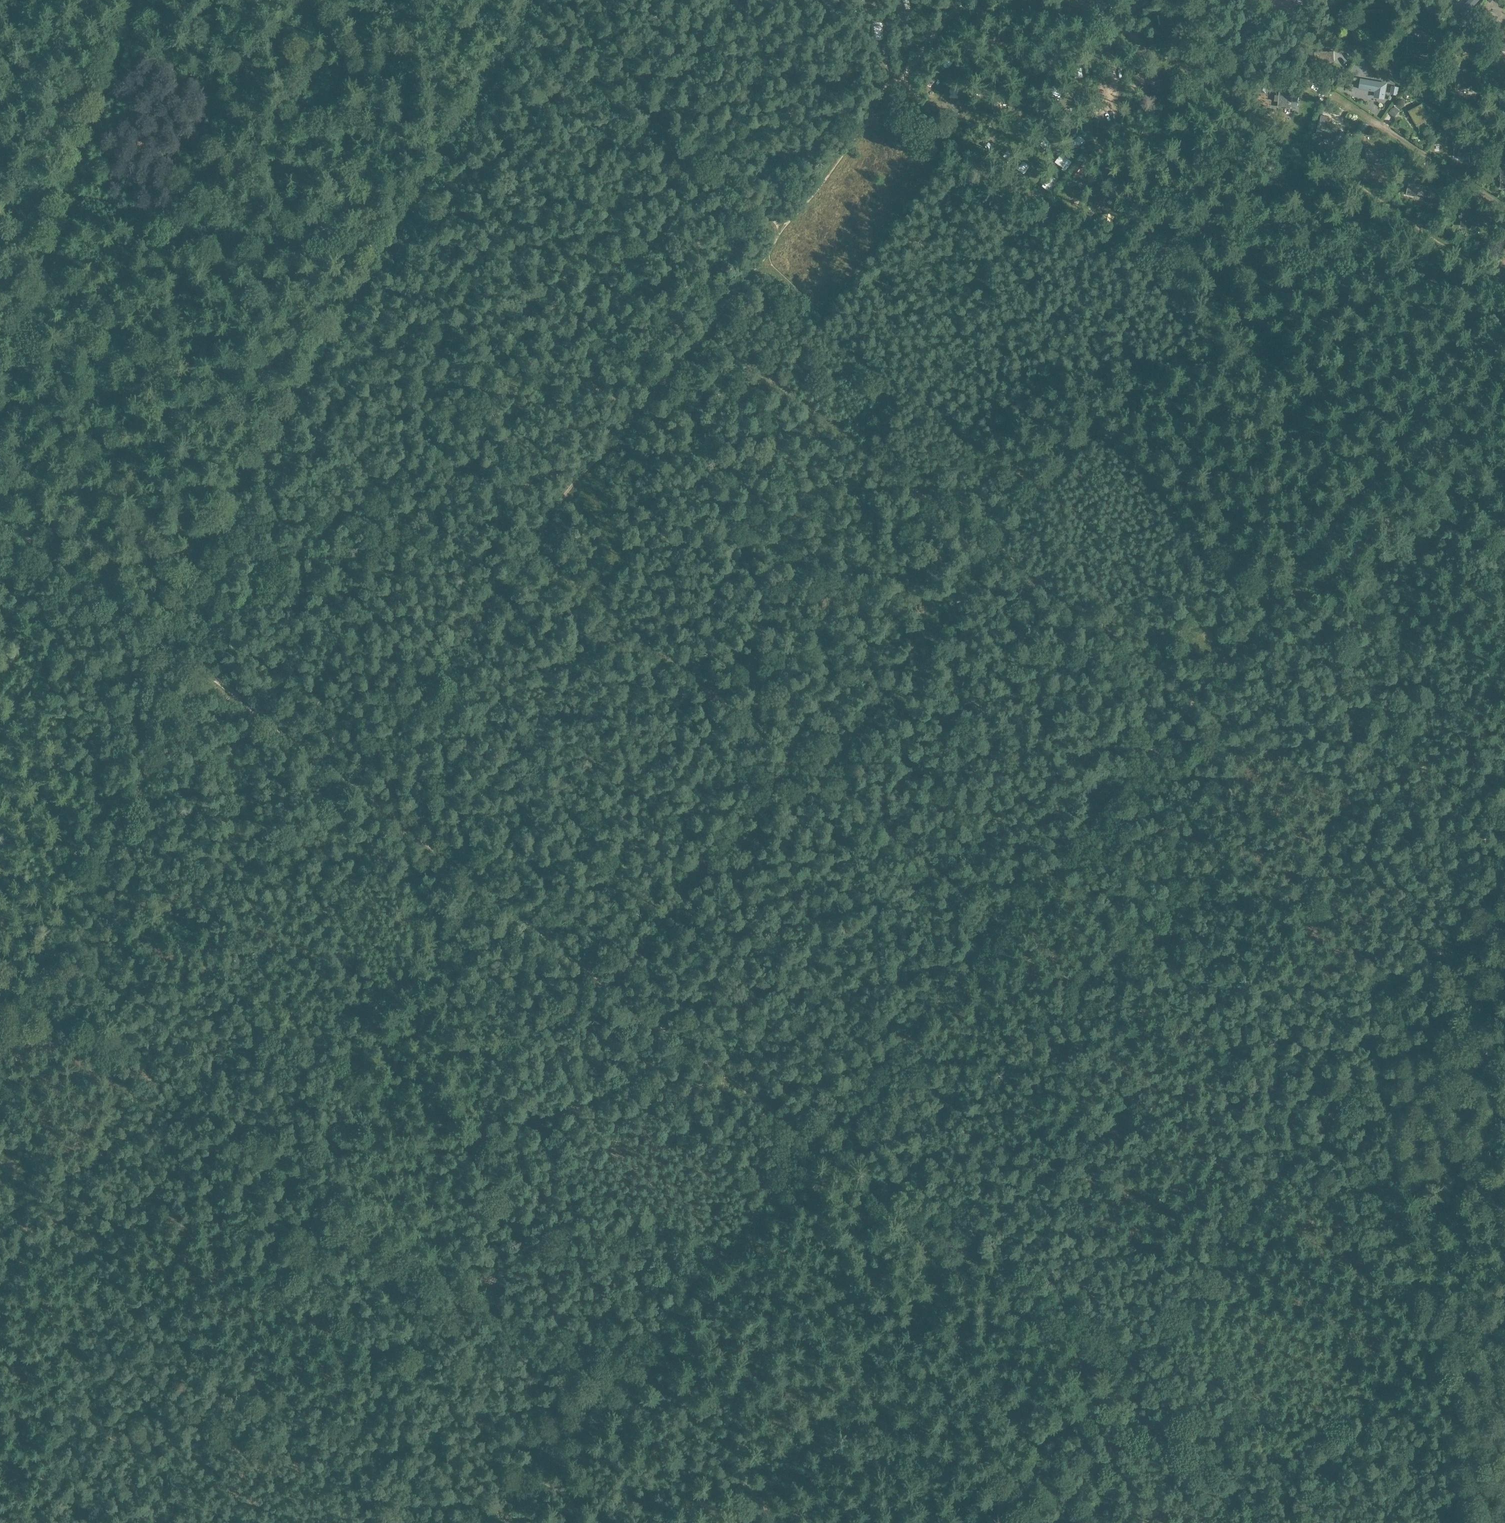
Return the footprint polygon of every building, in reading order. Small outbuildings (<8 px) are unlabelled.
[(1504,6),(1504,0),(1495,0),(1503,8),(1504,6)] [(1408,46),(1408,54),(1428,56),(1429,43),(1413,42),(1413,35),(1408,35),(1408,41),(1408,46)] [(1495,47),(1502,48),(1502,50),(1497,50),(1496,55),(1503,56),(1503,51),(1504,51),(1504,40),(1496,39),(1495,47)] [(1335,51),(1316,51),(1316,62),(1335,62),(1335,51)] [(1454,74),(1455,82),(1457,90),(1469,88),(1469,86),(1474,86),(1472,75),(1461,77),(1460,73),(1454,74)] [(1359,89),(1375,92),(1374,97),(1385,99),(1387,83),(1361,78),(1359,89)] [(1392,86),(1390,94),(1397,95),(1399,87),(1392,86)] [(1292,97),(1280,96),(1278,96),(1277,109),(1290,111),(1291,108),(1297,109),(1299,94),(1293,93),(1292,97)] [(1425,126),(1425,115),(1414,115),(1413,108),(1407,108),(1408,128),(1421,128),(1421,126),(1425,126)] [(1339,126),(1327,123),(1328,117),(1321,115),(1320,121),(1319,121),(1316,135),(1336,140),(1339,126)] [(1462,142),(1454,142),(1455,158),(1467,158),(1467,156),(1472,156),(1472,145),(1462,145),(1462,142)] [(1432,187),(1415,183),(1415,180),(1410,179),(1406,194),(1423,198),(1423,196),(1430,198),(1432,187)]
